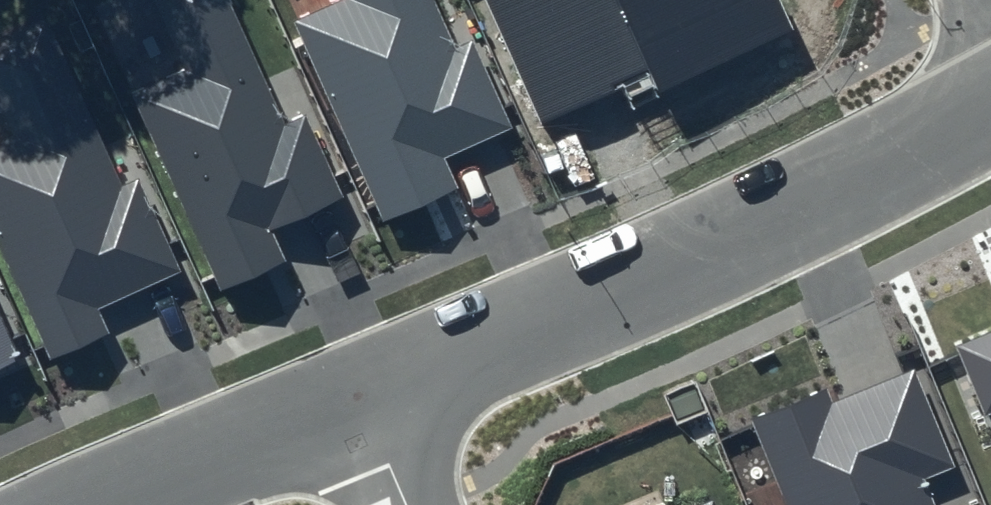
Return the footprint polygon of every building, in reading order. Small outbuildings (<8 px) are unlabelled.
[(184,71),(131,95),(220,288),(280,261),(266,229),(341,195),(304,114),(287,122),(230,0),(151,0),(184,71)] [(296,22),(386,217),(455,185),(443,160),(510,129),(470,41),(456,47),(434,0),(344,0),(296,22)] [(543,121),(651,71),(660,91),(794,29),(781,0),(487,0),(543,121)] [(124,185),(84,100),(0,139),(0,244),(53,358),(108,333),(96,309),(180,270),(138,179),(124,185)] [(18,359),(0,319),(0,367),(18,359)] [(955,344),(984,415),(990,413),(990,329),(955,344)] [(749,421),(784,504),(933,504),(924,481),(955,468),(914,369),(832,402),(827,389),(749,421)]
